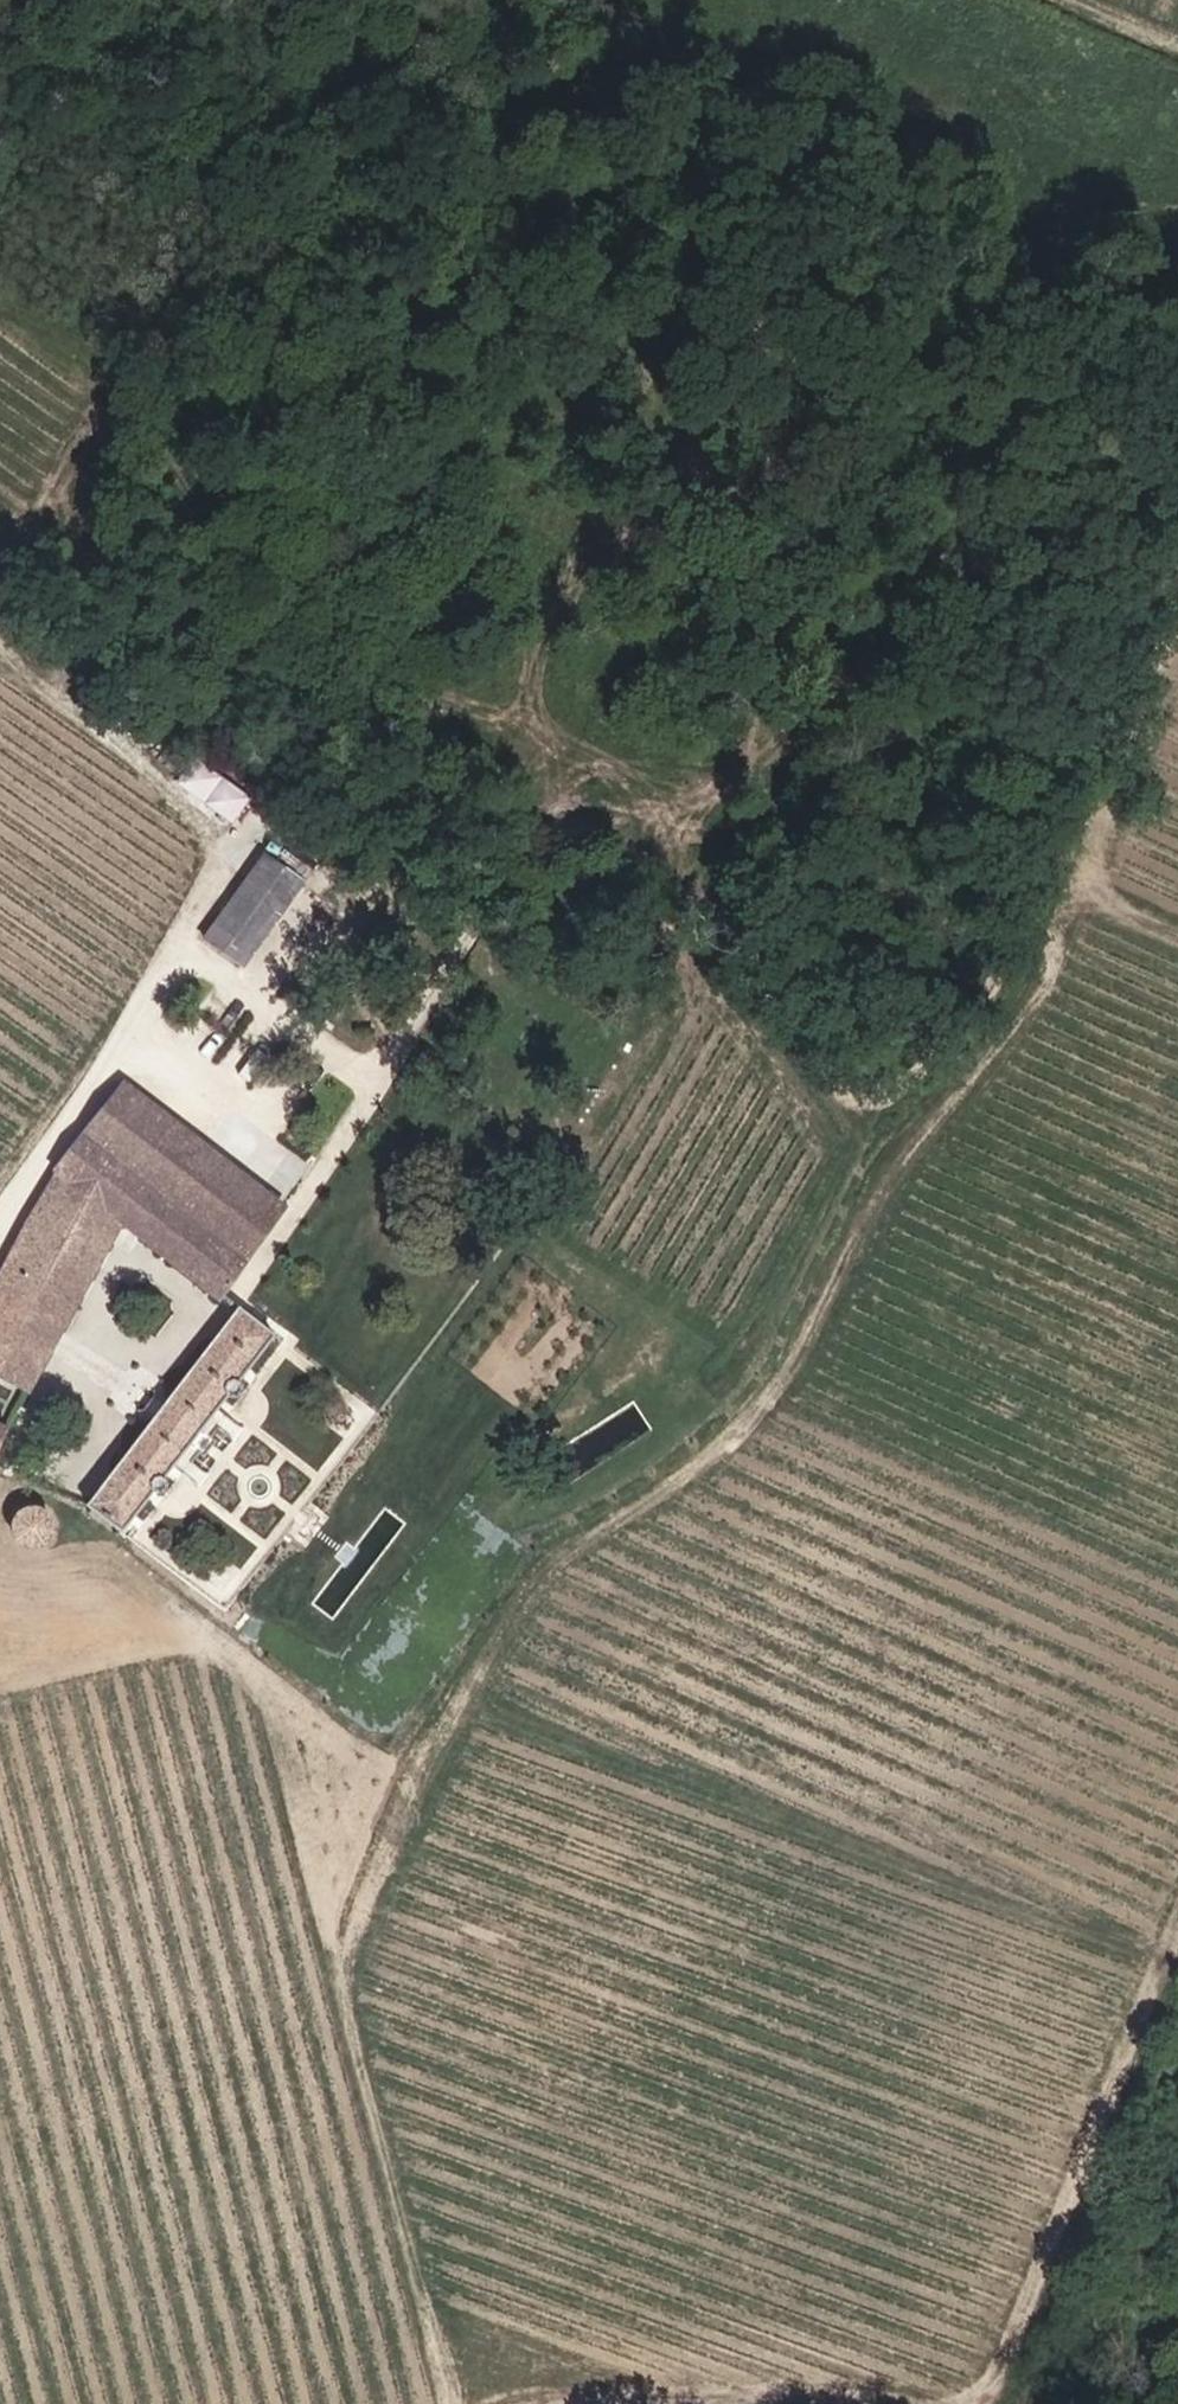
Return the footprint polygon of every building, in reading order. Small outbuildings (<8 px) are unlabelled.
[(236,821),(256,794),(200,754),(180,781),(236,821)] [(215,940),(250,966),(308,882),(273,857),(215,940)] [(0,1301),(0,1370),(38,1387),(133,1227),(228,1291),(297,1205),(134,1080),(66,1173),(0,1301)] [(293,1330),(257,1303),(100,1506),(136,1533),(293,1330)] [(6,1464),(22,1424),(0,1414),(0,1462),(6,1464)] [(30,1518),(28,1525),(30,1535),(33,1539),(41,1545),(47,1546),(55,1545),(62,1542),(67,1537),(70,1530),(70,1523),(68,1516),(63,1510),(58,1506),(49,1504),(40,1506),(33,1512),(30,1518)]
